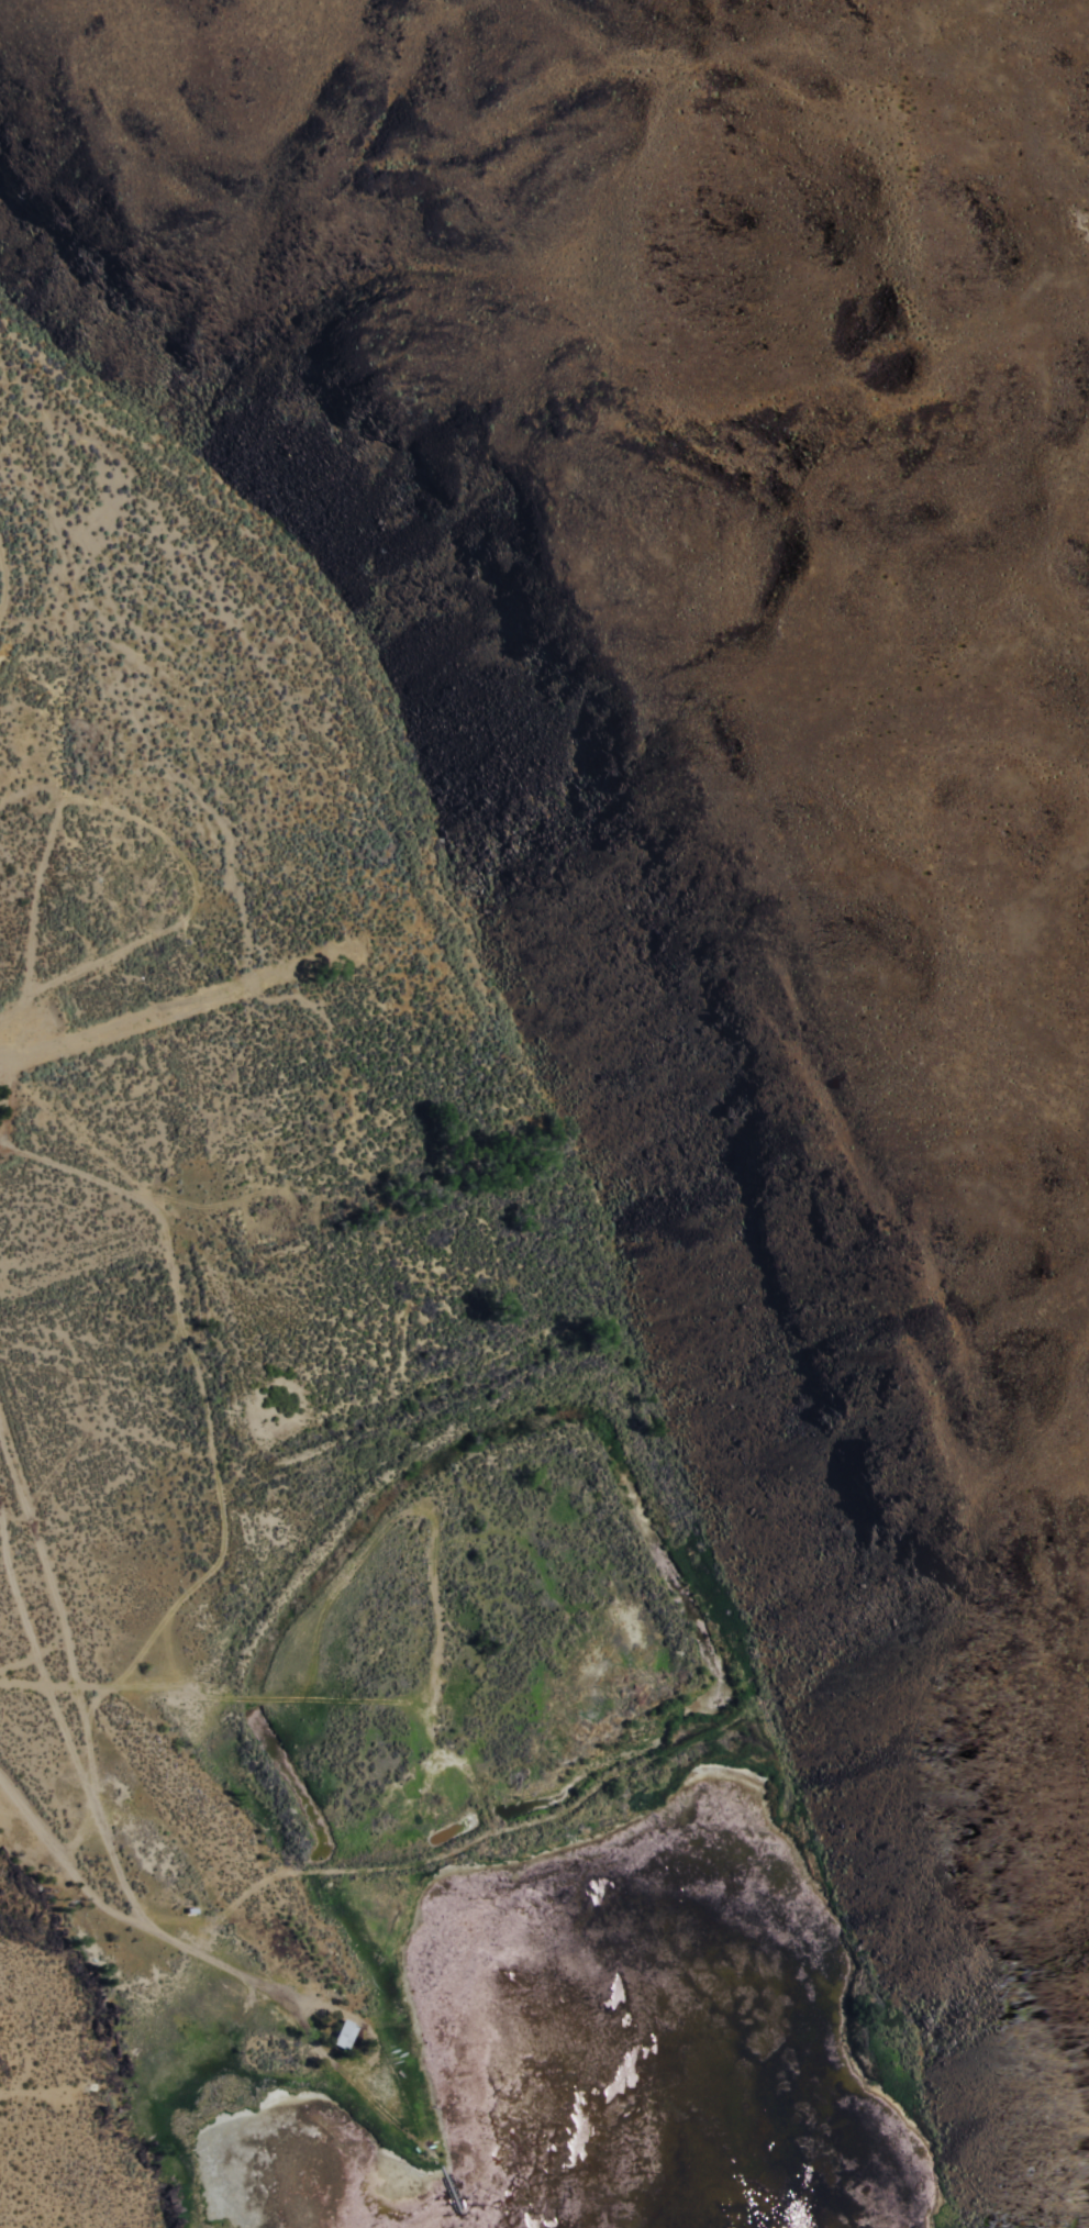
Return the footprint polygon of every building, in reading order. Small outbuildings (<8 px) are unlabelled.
[(360,2026),(344,2019),(333,2044),(349,2051),(360,2026)]
